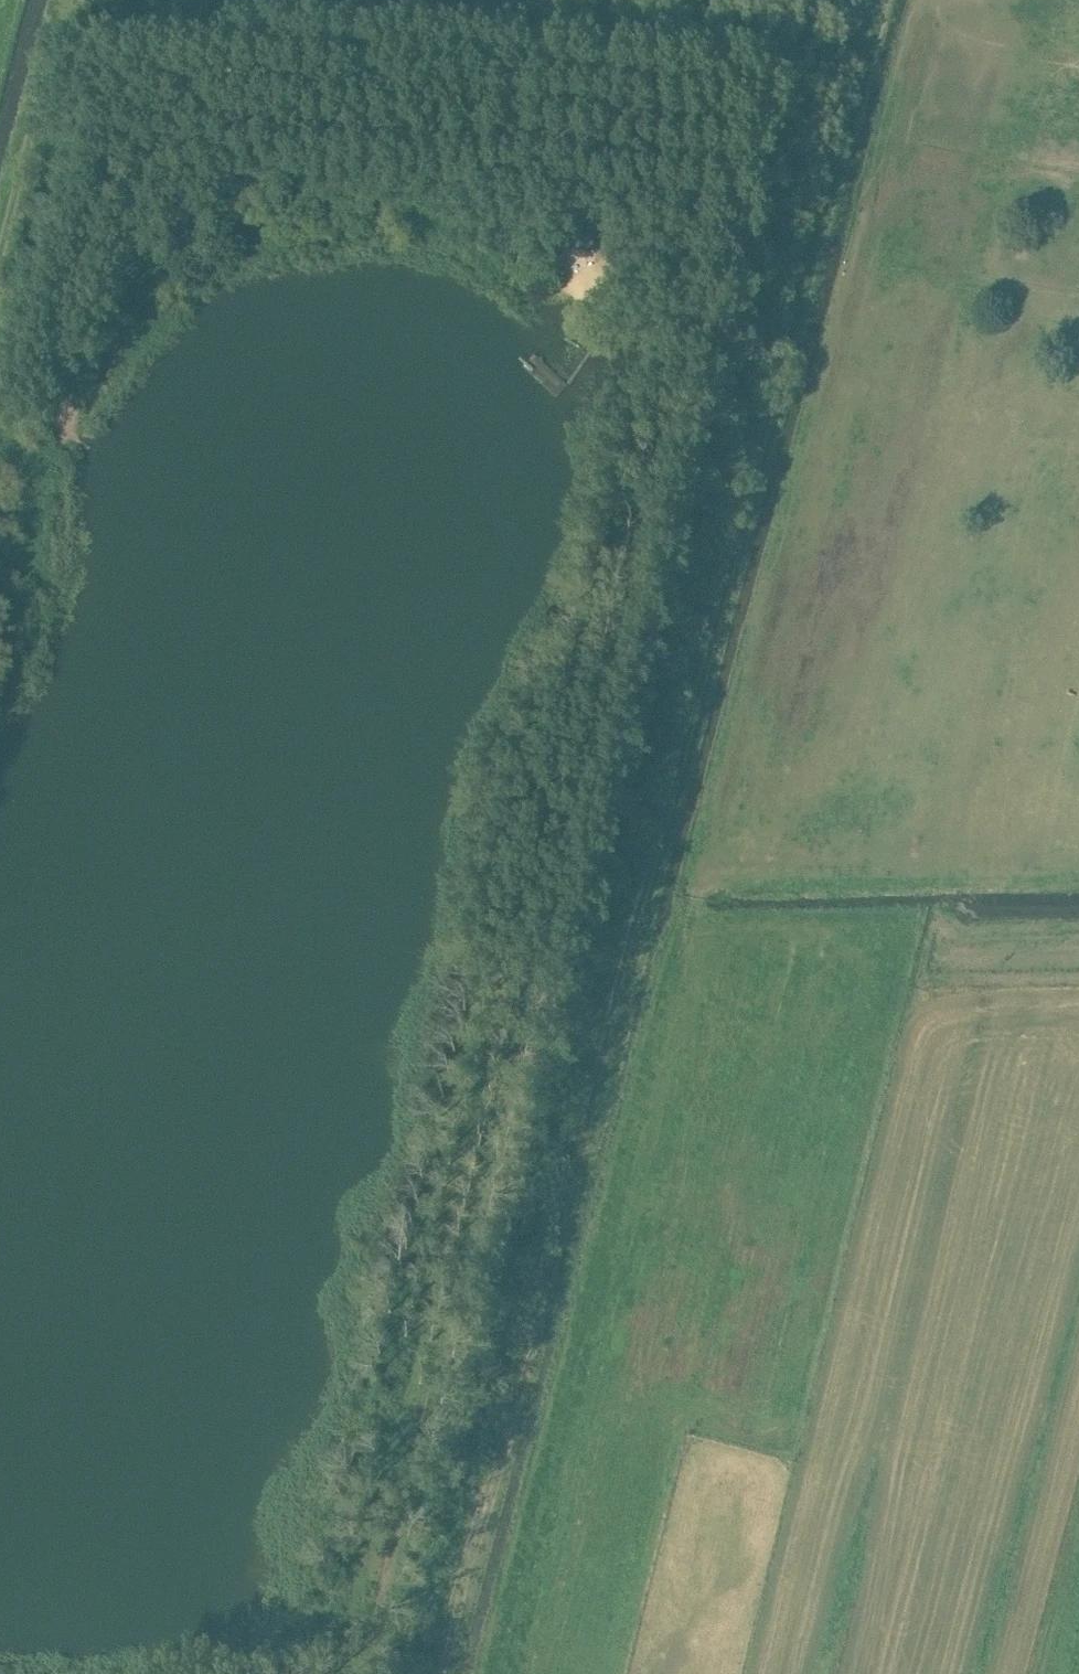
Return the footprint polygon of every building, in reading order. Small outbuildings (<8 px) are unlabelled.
[(571,211),(567,234),(564,251),(592,257),(600,216),(571,211)]
